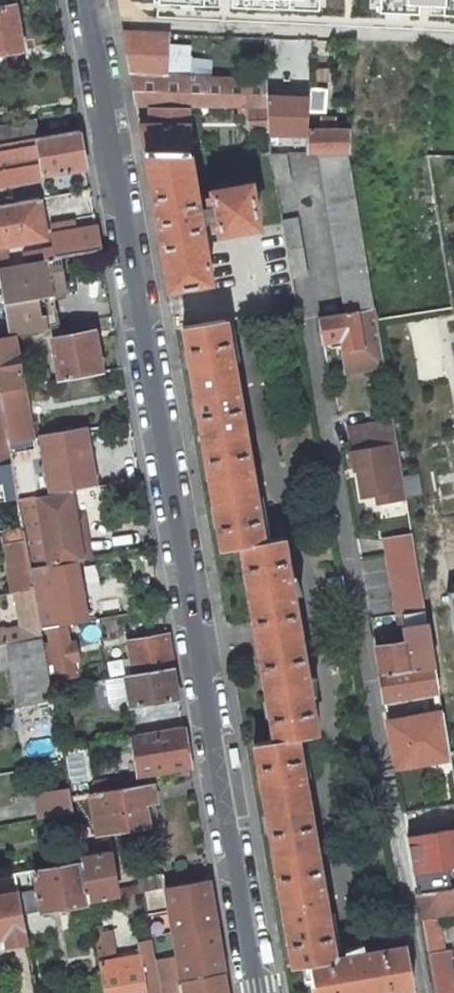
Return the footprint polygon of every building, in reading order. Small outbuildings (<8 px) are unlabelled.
[(135,5),(317,9),(318,0),(134,0),(135,5)] [(376,11),(453,15),(453,0),(377,0),(376,11)] [(22,50),(14,5),(5,6),(0,7),(0,67),(10,66),(8,52),(22,50)] [(164,75),(166,75),(167,34),(123,31),(136,102),(164,75)] [(166,75),(188,77),(189,57),(191,35),(167,34),(166,75)] [(265,38),(241,37),(240,60),(239,80),(267,82),(265,38)] [(240,60),(189,57),(188,77),(239,80),(240,60)] [(187,107),(267,108),(267,98),(267,82),(239,80),(188,77),(166,75),(164,75),(136,102),(136,107),(151,107),(187,107)] [(309,100),(308,111),(315,112),(325,112),(326,90),(310,88),(310,89),(309,100)] [(309,100),(267,98),(267,108),(268,110),(268,127),(268,133),(307,135),(307,132),(307,126),(308,118),(308,111),(309,100)] [(150,125),(139,124),(143,151),(186,152),(187,107),(151,107),(150,125)] [(251,128),(268,127),(268,110),(250,111),(251,128)] [(34,118),(0,124),(0,144),(37,137),(34,118)] [(313,126),(307,126),(307,132),(307,135),(307,153),(319,153),(349,154),(349,131),(335,130),(335,119),(320,119),(320,130),(313,130),(313,126)] [(78,129),(37,137),(0,144),(0,186),(42,178),(41,174),(85,167),(78,129)] [(186,152),(143,151),(147,174),(152,173),(155,188),(150,189),(162,255),(167,254),(169,270),(164,271),(168,290),(210,282),(199,221),(210,219),(212,227),(216,227),(218,233),(256,226),(257,226),(249,184),(211,190),(210,191),(211,197),(208,198),(207,199),(208,206),(197,208),(186,152)] [(290,180),(287,153),(270,154),(274,183),(290,180)] [(349,154),(319,153),(345,312),(358,310),(358,311),(374,308),(349,154)] [(434,163),(435,180),(453,180),(453,163),(434,163)] [(39,198),(0,205),(0,246),(3,246),(40,239),(36,217),(42,216),(39,198)] [(40,239),(45,239),(42,216),(36,217),(40,239)] [(292,277),(307,274),(297,219),(282,222),(292,277)] [(100,250),(96,227),(74,230),(73,222),(52,225),(54,233),(51,234),(53,247),(43,249),(45,258),(55,256),(55,258),(59,257),(100,250)] [(60,263),(59,257),(55,258),(46,260),(47,266),(60,263)] [(47,266),(46,260),(7,266),(0,268),(0,287),(9,335),(12,334),(46,328),(44,315),(40,315),(37,298),(52,294),(66,292),(60,263),(47,266)] [(46,328),(58,326),(52,294),(37,298),(40,315),(44,315),(46,328)] [(358,310),(345,312),(318,317),(323,342),(329,341),(340,339),(342,346),(346,372),(384,366),(374,308),(358,311),(358,310)] [(263,541),(256,499),(253,499),(249,475),(251,474),(236,388),(234,389),(229,364),(232,363),(225,319),(183,327),(187,350),(189,349),(192,368),(190,369),(195,397),(197,397),(201,416),(198,417),(206,460),(208,460),(211,479),(209,480),(214,508),(216,508),(220,527),(217,527),(221,550),(241,547),(244,568),(247,567),(250,587),(248,587),(250,602),(253,602),(256,621),(253,622),(261,665),(263,665),(266,684),(264,684),(266,700),(269,699),(272,719),(270,719),(273,740),(253,743),(257,766),(260,766),(263,785),(261,785),(266,814),(268,813),(271,833),(269,833),(276,877),(279,876),(282,896),(280,896),(285,925),(287,924),(290,943),(288,944),(292,967),(301,965),(306,964),(309,978),(312,992),(371,992),(390,988),(390,990),(413,987),(406,945),(364,952),(362,943),(344,950),(345,955),(334,957),(327,915),(324,916),(320,891),(323,891),(308,804),(305,805),(301,780),(304,780),(296,738),(316,735),(310,696),(315,696),(315,677),(306,678),(293,595),(302,593),(295,576),(289,576),(283,538),(263,541)] [(101,373),(93,330),(51,338),(59,380),(101,373)] [(22,386),(12,334),(9,335),(0,336),(0,389),(22,386)] [(342,346),(340,339),(329,341),(330,348),(342,346)] [(190,369),(192,368),(189,349),(187,350),(183,350),(186,369),(190,369)] [(49,382),(48,372),(29,375),(31,385),(49,382)] [(31,434),(28,420),(22,386),(0,389),(0,403),(8,451),(24,449),(23,440),(30,438),(32,438),(31,434)] [(195,397),(191,398),(194,417),(198,417),(201,416),(197,397),(195,397)] [(31,434),(38,432),(36,419),(28,420),(31,434)] [(352,450),(397,443),(393,422),(348,429),(352,450)] [(70,489),(95,485),(85,428),(41,436),(50,493),(70,489)] [(24,449),(32,448),(30,438),(23,440),(24,449)] [(397,443),(352,450),(355,469),(359,468),(363,495),(376,493),(378,502),(406,498),(397,443)] [(206,460),(202,461),(205,480),(209,480),(211,479),(208,460),(206,460)] [(10,461),(8,461),(0,463),(0,501),(15,499),(16,498),(10,461)] [(16,498),(15,499),(15,500),(23,540),(28,571),(30,571),(75,562),(82,561),(87,560),(81,521),(76,522),(75,515),(70,489),(50,493),(16,498)] [(220,527),(216,508),(214,508),(210,509),(213,528),(217,527),(220,527)] [(83,514),(75,515),(76,522),(81,521),(87,560),(91,559),(83,514)] [(404,615),(424,612),(412,535),(384,539),(398,616),(404,615)] [(30,571),(28,571),(23,540),(5,544),(11,576),(30,573),(30,571)] [(86,582),(114,577),(109,555),(91,559),(87,560),(82,561),(86,582)] [(40,629),(86,622),(75,562),(30,571),(30,573),(33,589),(40,629)] [(248,587),(250,587),(247,567),(244,568),(240,568),(243,588),(248,587)] [(15,592),(33,589),(30,573),(11,576),(15,592)] [(41,638),(40,629),(33,589),(15,592),(21,625),(24,641),(41,638)] [(444,593),(453,639),(453,591),(444,593)] [(253,622),(256,621),(253,602),(250,602),(246,603),(249,622),(253,622)] [(404,615),(406,629),(426,626),(424,612),(404,615)] [(24,641),(21,625),(4,628),(7,644),(24,641)] [(408,642),(375,647),(380,674),(434,665),(427,625),(426,626),(406,629),(408,642)] [(72,660),(71,660),(68,643),(69,643),(66,628),(48,632),(50,642),(43,644),(46,665),(54,664),(56,679),(75,675),(72,660)] [(158,637),(157,631),(143,633),(145,639),(158,637)] [(134,674),(172,667),(167,636),(158,637),(145,639),(128,642),(131,659),(134,674)] [(41,638),(24,641),(7,644),(0,646),(0,669),(10,667),(17,707),(52,701),(46,665),(41,638)] [(72,660),(80,659),(77,642),(69,643),(68,643),(71,660),(72,660)] [(125,675),(134,674),(131,659),(123,661),(125,675)] [(261,665),(257,666),(260,685),(264,684),(266,684),(263,665),(261,665)] [(437,688),(434,665),(380,674),(384,697),(437,688)] [(178,698),(172,667),(134,674),(125,675),(125,676),(130,700),(131,706),(178,698)] [(109,704),(130,700),(125,676),(104,679),(109,704)] [(270,719),(272,719),(269,699),(266,700),(262,700),(266,720),(270,719)] [(448,751),(441,712),(388,722),(395,765),(449,755),(448,751)] [(189,766),(183,726),(132,735),(138,775),(164,771),(163,765),(169,764),(170,770),(189,766)] [(263,785),(260,766),(257,766),(253,767),(257,786),(261,785),(263,785)] [(112,778),(114,789),(131,786),(129,775),(112,778)] [(114,789),(112,778),(96,780),(89,788),(90,793),(114,789)] [(155,801),(152,783),(131,786),(114,789),(90,793),(90,794),(97,834),(148,826),(144,803),(155,801)] [(67,791),(36,797),(39,819),(71,813),(67,791)] [(409,840),(430,835),(425,809),(403,813),(409,840)] [(271,833),(268,813),(266,814),(261,815),(265,834),(269,833),(271,833)] [(78,843),(87,841),(86,834),(77,836),(78,843)] [(117,897),(116,890),(109,851),(89,855),(87,841),(78,843),(81,861),(88,902),(117,897)] [(88,902),(81,861),(34,870),(37,889),(17,893),(21,915),(88,902)] [(414,873),(418,895),(453,889),(453,866),(414,873)] [(161,889),(163,888),(161,874),(138,879),(139,886),(140,893),(142,892),(152,890),(161,889)] [(279,876),(276,877),(272,878),(276,897),(280,896),(282,896),(279,876)] [(208,879),(166,887),(166,888),(163,888),(161,889),(162,896),(167,895),(183,992),(227,992),(208,879)] [(140,893),(139,886),(116,890),(117,897),(140,893)] [(162,896),(161,889),(152,890),(154,898),(162,896)] [(418,895),(421,917),(434,992),(453,992),(453,968),(451,949),(442,950),(439,926),(435,927),(433,915),(453,912),(453,889),(418,895)] [(165,990),(168,989),(154,898),(152,890),(142,892),(151,942),(160,991),(165,990)] [(26,942),(21,915),(17,893),(0,896),(0,937),(4,937),(6,946),(26,942)] [(290,943),(287,924),(285,925),(281,925),(284,945),(288,944),(290,943)] [(97,957),(108,956),(104,933),(93,934),(97,957)] [(160,991),(151,942),(138,944),(140,955),(98,962),(102,982),(103,992),(160,992),(160,991)] [(102,982),(83,985),(85,992),(103,992),(102,982)]
